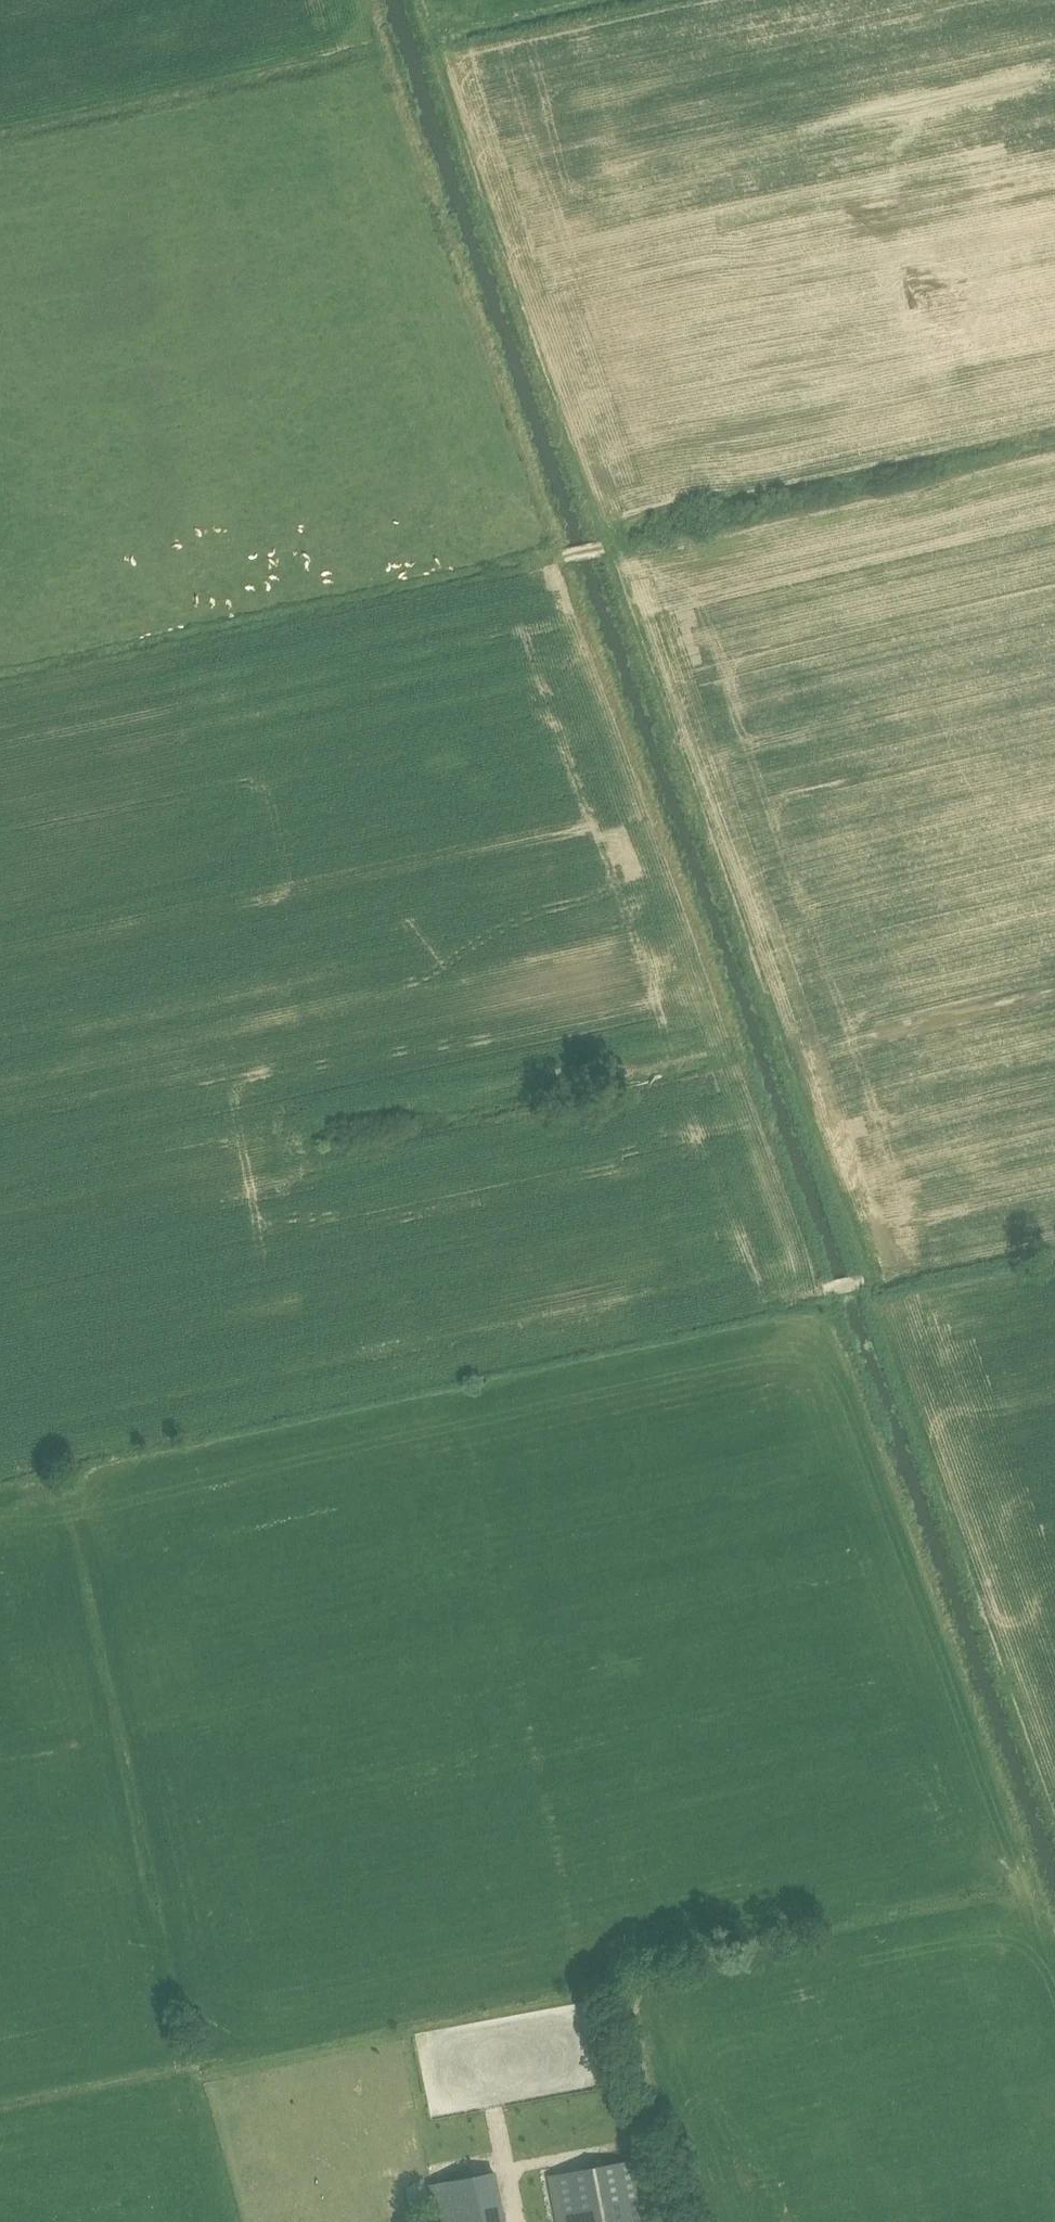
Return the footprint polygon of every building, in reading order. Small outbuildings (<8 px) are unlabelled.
[(518,2108),(514,2082),(479,2087),(477,2068),(448,2072),(454,2116),(518,2108)] [(556,2221),(653,2221),(641,2158),(547,2176),(556,2221)] [(437,2221),(505,2221),(495,2170),(430,2184),(437,2221)]
